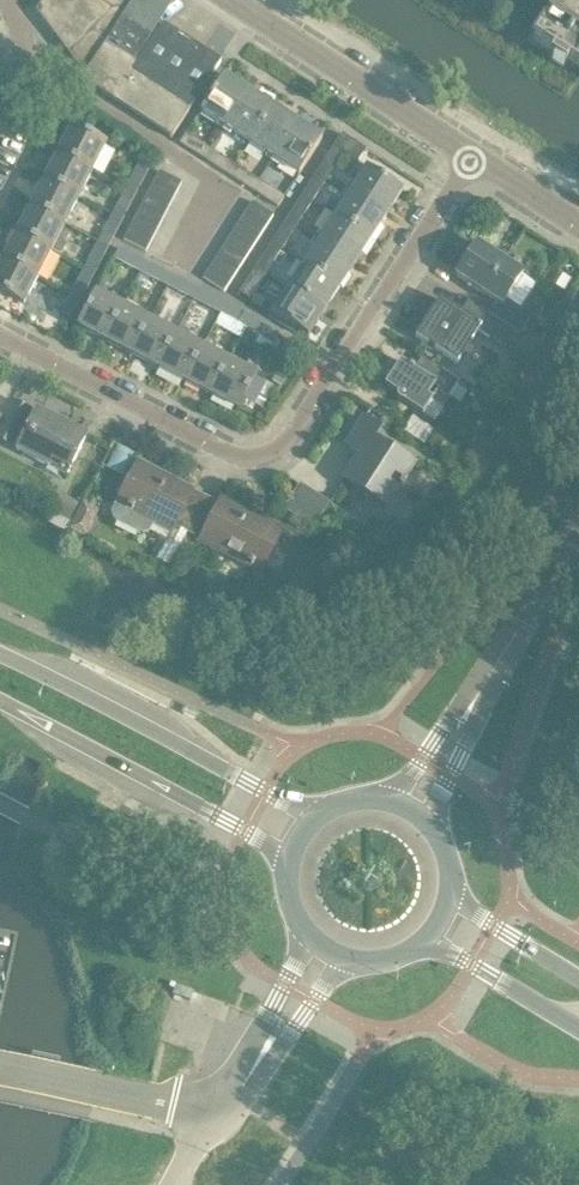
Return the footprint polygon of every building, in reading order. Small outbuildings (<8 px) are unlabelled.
[(171,138),(221,62),(163,25),(161,29),(129,8),(127,11),(110,0),(44,0),(34,15),(84,75),(81,80),(171,138)] [(533,39),(553,52),(549,56),(565,66),(568,61),(578,69),(578,0),(558,0),(533,39)] [(200,111),(226,128),(249,91),(224,75),(200,111)] [(226,128),(250,143),(274,107),(249,91),(226,128)] [(250,143),(274,159),(298,122),(274,107),(250,143)] [(322,138),(298,122),(274,159),(298,174),(322,138)] [(57,154),(92,172),(107,145),(71,127),(57,154)] [(205,160),(211,150),(186,133),(179,143),(205,160)] [(318,171),(327,177),(343,153),(357,162),(366,150),(342,134),(318,171)] [(211,150),(205,160),(229,175),(235,165),(211,150)] [(79,198),(92,172),(57,154),(43,180),(79,198)] [(125,189),(136,195),(150,168),(139,162),(125,189)] [(235,165),(229,175),(254,191),(260,181),(235,165)] [(350,192),(386,215),(403,190),(366,167),(350,192)] [(153,182),(176,194),(182,182),(159,170),(153,182)] [(327,177),(318,171),(302,195),(312,201),(327,177)] [(65,225),(79,198),(43,180),(30,206),(65,225)] [(260,181),(254,191),(277,207),(284,196),(260,181)] [(176,194),(153,182),(147,194),(170,205),(176,194)] [(136,195),(125,189),(112,215),(122,221),(136,195)] [(350,192),(334,216),(370,240),(386,215),(350,192)] [(170,205),(147,194),(141,205),(164,217),(170,205)] [(312,201),(302,195),(286,219),(296,226),(312,201)] [(252,202),(245,213),(266,226),(273,215),(252,202)] [(164,217),(141,205),(135,217),(158,228),(164,217)] [(52,251),(65,225),(30,206),(16,233),(52,251)] [(245,213),(238,223),(259,237),(266,226),(245,213)] [(122,221),(112,215),(98,242),(108,247),(122,221)] [(334,216),(319,240),(355,264),(370,240),(334,216)] [(158,228),(135,217),(129,228),(152,240),(158,228)] [(296,226),(286,219),(271,243),(281,250),(296,226)] [(238,223),(231,234),(252,248),(259,237),(238,223)] [(152,240),(129,228),(123,240),(146,251),(152,240)] [(38,277),(52,251),(16,233),(3,259),(38,277)] [(231,234),(224,245),(245,259),(252,248),(231,234)] [(319,240),(303,264),(340,288),(355,264),(319,240)] [(108,247),(98,242),(84,268),(95,273),(108,247)] [(281,250),(271,243),(255,268),(265,274),(281,250)] [(497,302),(489,314),(520,333),(532,315),(506,299),(522,273),(476,244),(456,276),(497,302)] [(224,245),(217,256),(238,270),(245,259),(224,245)] [(140,274),(145,264),(118,250),(113,260),(140,274)] [(217,256),(210,267),(231,281),(238,270),(217,256)] [(3,259),(0,264),(0,292),(24,305),(38,277),(3,259)] [(145,264),(140,274),(166,287),(172,277),(145,264)] [(303,264),(287,288),(324,312),(340,288),(303,264)] [(210,267),(203,278),(224,292),(231,281),(210,267)] [(95,273),(84,268),(71,294),(81,299),(95,273)] [(265,274),(255,268),(239,292),(249,299),(265,274)] [(172,277),(166,287),(193,300),(198,290),(172,277)] [(324,312),(287,288),(271,313),(308,337),(324,312)] [(198,290),(193,300),(219,313),(225,303),(198,290)] [(78,326),(105,341),(123,308),(95,293),(78,326)] [(81,299),(71,294),(56,321),(67,327),(81,299)] [(509,350),(520,333),(489,314),(481,327),(439,300),(416,336),(457,363),(478,330),(509,350)] [(225,303),(219,313),(230,318),(245,328),(250,318),(237,310),(225,303)] [(149,321),(123,308),(105,341),(132,354),(149,321)] [(250,318),(245,328),(271,345),(277,335),(250,318)] [(132,354),(158,368),(175,335),(149,321),(132,354)] [(201,348),(175,335),(158,368),(184,381),(201,348)] [(228,362),(201,348),(184,381),(211,395),(228,362)] [(459,382),(421,358),(414,369),(400,361),(384,385),(396,394),(396,395),(397,398),(399,400),(403,402),(423,414),(433,400),(443,406),(459,382)] [(228,362),(211,395),(238,409),(243,400),(253,406),(265,382),(255,377),(255,376),(228,362)] [(67,475),(87,435),(36,409),(16,449),(67,475)] [(386,508),(414,467),(374,440),(380,431),(363,419),(346,445),(361,455),(344,479),(386,508)] [(187,533),(203,502),(190,495),(193,489),(138,461),(129,479),(124,477),(117,491),(121,494),(115,505),(116,506),(113,512),(113,517),(117,521),(138,532),(143,533),(148,531),(152,524),(170,533),(156,561),(169,567),(187,533)] [(59,495),(52,511),(69,520),(77,504),(59,495)] [(206,496),(203,502),(187,533),(199,539),(198,541),(261,573),(283,529),(221,498),(218,503),(206,496)] [(319,496),(303,520),(315,526),(330,503),(319,496)] [(83,502),(68,528),(85,537),(99,510),(83,502)]
